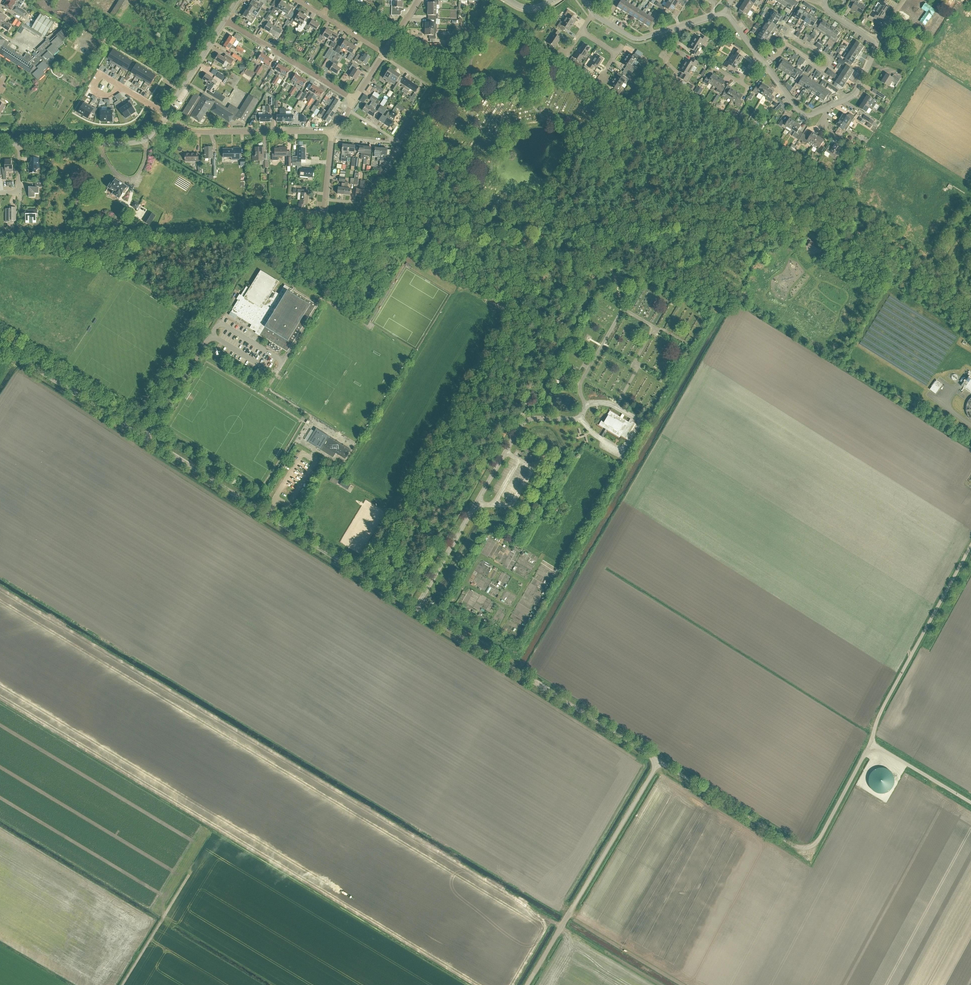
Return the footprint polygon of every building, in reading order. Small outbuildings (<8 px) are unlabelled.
[(6,2),(6,3),(5,3),(4,4),(4,5),(4,6),(11,10),(12,9),(14,11),(13,11),(24,17),(27,13),(20,9),(26,0),(7,0),(6,2)] [(262,0),(252,0),(255,2),(253,4),(261,9),(264,4),(261,2),(262,0)] [(436,9),(436,5),(438,5),(439,0),(429,0),(429,3),(428,3),(428,9),(436,9)] [(626,3),(623,1),(623,0),(621,0),(617,8),(622,11),(627,3),(626,3)] [(631,6),(628,4),(630,1),(629,0),(628,0),(626,3),(627,3),(622,11),(627,14),(632,6),(631,6)] [(751,9),(752,8),(754,5),(757,7),(758,5),(755,3),(754,4),(748,0),(746,0),(743,4),(751,9)] [(786,8),(791,11),(793,8),(795,9),(799,3),(794,0),(792,0),(791,0),(786,8)] [(865,7),(859,3),(860,1),(859,0),(860,0),(852,0),(850,2),(854,4),(851,9),(854,11),(854,10),(861,14),(865,7)] [(887,14),(890,8),(886,5),(888,2),(885,0),(881,0),(879,3),(881,4),(878,8),(887,14)] [(402,8),(402,1),(391,1),(391,5),(392,5),(391,11),(401,11),(401,8),(402,8)] [(282,12),(287,5),(281,2),(280,4),(277,2),(274,8),(272,11),(274,13),(276,11),(278,12),(279,10),(282,12)] [(667,2),(667,4),(665,7),(658,2),(656,6),(663,10),(664,8),(672,13),(675,8),(667,2)] [(638,10),(637,9),(634,7),(636,4),(633,3),(631,6),(632,6),(627,14),(633,18),(638,10)] [(258,14),(261,9),(253,4),(251,7),(249,5),(246,11),(253,15),(255,12),(258,14)] [(755,10),(752,8),(751,9),(743,4),(740,10),(744,13),(748,15),(750,11),(753,13),(755,10)] [(925,26),(936,11),(925,4),(922,9),(927,12),(920,22),(925,26)] [(287,5),(282,12),(286,14),(284,16),(289,19),(293,12),(291,11),(292,8),(287,5)] [(643,13),(642,12),(639,10),(641,7),(639,6),(637,9),(638,10),(633,18),(638,21),(643,13)] [(844,10),(852,18),(855,15),(847,8),(844,10)] [(883,20),(887,14),(878,8),(875,13),(874,11),(871,16),(878,21),(880,18),(883,20)] [(436,14),(436,9),(428,9),(428,16),(430,16),(429,19),(436,19),(438,19),(438,14),(436,14)] [(649,16),(648,16),(644,14),(646,10),(644,9),(642,12),(643,13),(638,21),(644,24),(649,16)] [(799,21),(800,19),(805,12),(801,9),(799,12),(797,10),(792,17),(799,21)] [(564,20),(573,25),(576,20),(572,17),(574,14),(568,10),(564,16),(566,17),(564,20)] [(918,25),(923,13),(917,10),(912,22),(918,25)] [(256,17),(253,15),(246,11),(242,16),(247,19),(246,21),(252,24),(256,17)] [(649,16),(644,24),(649,28),(654,20),(650,17),(652,14),(650,12),(648,16),(649,16)] [(779,21),(779,22),(780,23),(781,22),(784,18),(783,18),(784,15),(780,13),(779,15),(774,12),(771,16),(779,21)] [(800,19),(804,22),(809,14),(805,12),(800,19)] [(5,22),(7,17),(0,13),(0,26),(8,31),(12,26),(5,22)] [(304,27),(307,23),(304,21),(307,17),(305,16),(305,14),(302,15),(299,13),(294,20),(292,19),(289,24),(292,25),(294,22),(299,25),(298,27),(298,28),(295,29),(296,33),(301,32),(302,31),(303,30),(304,27)] [(808,24),(813,17),(809,14),(804,22),(808,24)] [(41,15),(32,29),(45,38),(54,23),(41,15)] [(776,25),(779,22),(779,21),(771,16),(769,20),(776,25)] [(861,16),(858,20),(863,25),(867,21),(861,16)] [(269,33),(273,26),(270,24),(272,22),(269,21),(271,18),(268,17),(266,20),(263,26),(265,28),(264,30),(269,33)] [(815,29),(818,24),(816,22),(818,20),(813,17),(808,24),(815,29)] [(436,19),(429,19),(426,19),(426,23),(425,22),(425,29),(437,29),(437,25),(436,25),(436,19)] [(304,27),(303,30),(306,32),(307,30),(308,31),(310,27),(316,31),(319,25),(312,20),(309,25),(307,23),(304,27)] [(569,31),(573,25),(564,20),(563,23),(561,21),(557,27),(563,31),(565,28),(569,31)] [(775,28),(776,25),(769,20),(766,25),(775,31),(776,29),(775,28)] [(821,33),(827,24),(823,21),(821,25),(818,24),(815,29),(821,33)] [(821,33),(826,36),(832,26),(827,24),(821,33)] [(774,33),(775,31),(766,25),(763,29),(771,34),(773,32),(774,33)] [(273,26),(269,33),(278,39),(283,31),(279,29),(273,26)] [(832,26),(826,36),(830,38),(836,29),(832,26)] [(270,42),(273,39),(270,37),(271,35),(260,28),(257,32),(270,42)] [(328,40),(332,32),(330,30),(329,31),(327,29),(323,35),(320,34),(318,38),(322,41),(324,37),(328,40)] [(437,29),(425,29),(425,35),(429,35),(429,39),(430,39),(435,39),(436,34),(436,29),(437,29)] [(555,48),(561,39),(557,36),(559,33),(554,29),(552,33),(553,34),(547,43),(555,48)] [(771,34),(763,29),(761,33),(770,39),(773,35),(771,34)] [(836,43),(841,36),(839,35),(840,32),(836,29),(830,38),(830,39),(836,43)] [(68,36),(62,30),(50,42),(48,40),(37,50),(40,53),(33,59),(26,55),(24,58),(15,52),(15,51),(8,46),(10,43),(0,37),(0,54),(12,62),(24,70),(30,73),(33,75),(38,81),(44,75),(43,74),(49,68),(46,65),(54,58),(53,56),(59,51),(57,49),(63,43),(62,42),(68,36)] [(332,32),(328,40),(332,42),(329,46),(333,48),(336,44),(334,42),(338,36),(335,34),(332,32)] [(769,41),(770,39),(761,33),(758,37),(766,42),(767,40),(769,41)] [(230,36),(226,42),(232,45),(235,47),(236,48),(237,47),(238,46),(237,46),(239,43),(241,39),(235,35),(233,38),(230,36)] [(692,42),(700,47),(703,43),(705,44),(707,39),(702,36),(700,39),(696,36),(692,42)] [(39,38),(36,40),(37,42),(32,46),(34,49),(42,43),(39,38)] [(346,51),(351,43),(348,42),(345,40),(341,46),(339,45),(335,51),(339,53),(342,48),(346,51)] [(226,42),(223,47),(230,51),(232,48),(234,49),(235,47),(232,45),(226,42)] [(698,51),(700,47),(692,42),(688,48),(693,51),(691,54),(696,57),(699,52),(698,51)] [(854,46),(861,51),(864,47),(857,42),(854,46)] [(351,43),(346,51),(350,53),(348,57),(348,58),(351,60),(351,59),(352,59),(355,55),(352,53),(356,47),(353,46),(354,45),(351,43)] [(590,48),(584,44),(581,48),(580,47),(573,58),(577,60),(575,62),(573,61),(571,64),(573,65),(572,66),(580,71),(583,67),(577,63),(578,61),(580,62),(583,57),(585,58),(588,53),(587,53),(590,48)] [(859,55),(861,51),(854,46),(851,50),(859,55)] [(730,58),(739,63),(743,57),(738,54),(740,51),(734,48),(732,53),(733,54),(730,58)] [(113,50),(108,59),(111,61),(109,63),(112,64),(112,63),(113,62),(118,53),(113,50)] [(856,60),(859,55),(851,50),(849,55),(856,60)] [(334,51),(328,60),(331,62),(333,59),(335,56),(336,53),(334,51)] [(113,62),(112,63),(117,66),(118,65),(123,56),(118,53),(113,62)] [(629,53),(625,58),(634,64),(636,61),(638,62),(641,57),(635,53),(633,56),(629,53)] [(264,63),(267,57),(261,54),(257,60),(261,63),(261,61),(264,63)] [(316,68),(322,55),(319,54),(313,66),(316,68)] [(366,65),(371,57),(365,54),(363,58),(358,55),(354,61),(360,65),(362,62),(366,65)] [(223,58),(218,55),(217,58),(216,57),(215,59),(216,59),(215,60),(223,66),(226,62),(231,65),(234,61),(225,55),(223,58)] [(597,68),(603,59),(597,55),(592,63),(590,62),(587,66),(592,70),(594,66),(597,68)] [(849,55),(847,57),(845,55),(843,58),(846,59),(846,60),(850,62),(853,64),(856,60),(849,55)] [(118,65),(117,66),(121,69),(122,67),(127,59),(123,56),(118,65)] [(272,61),(267,57),(264,63),(266,64),(265,65),(268,67),(272,61)] [(632,67),(634,64),(625,58),(622,64),(626,67),(623,72),(625,73),(633,79),(634,77),(631,75),(634,71),(632,70),(634,68),(632,67)] [(735,69),(739,63),(730,58),(728,62),(726,61),(723,66),(729,69),(730,66),(735,69)] [(783,72),(789,62),(782,58),(778,64),(780,66),(778,69),(783,72)] [(122,67),(121,69),(126,72),(127,70),(132,62),(127,59),(122,67)] [(337,75),(341,69),(335,66),(337,62),(333,59),(331,62),(329,65),(332,66),(330,70),(337,75)] [(682,65),(691,70),(693,66),(695,67),(698,62),(692,59),(690,62),(686,59),(682,65)] [(787,74),(792,67),(793,65),(789,62),(783,72),(787,74)] [(281,73),(284,68),(278,64),(274,71),(278,73),(278,72),(281,73)] [(356,80),(361,73),(356,70),(357,67),(353,64),(349,70),(352,72),(349,76),(356,80)] [(136,65),(131,73),(136,76),(141,67),(136,65)] [(688,75),(691,70),(682,65),(679,71),(682,73),(679,78),(686,82),(690,76),(688,75)] [(844,70),(852,75),(855,71),(847,66),(844,70)] [(136,76),(135,77),(140,80),(141,79),(146,70),(141,67),(136,76)] [(791,77),(796,69),(792,67),(787,74),(791,77)] [(284,68),(281,73),(283,75),(282,76),(286,78),(290,71),(284,68)] [(799,78),(803,73),(803,72),(797,68),(796,69),(791,77),(796,80),(797,77),(799,78)] [(391,77),(395,72),(390,69),(383,79),(388,82),(391,77)] [(146,70),(141,79),(146,82),(151,73),(146,70)] [(849,79),(852,75),(844,70),(841,74),(849,79)] [(225,76),(221,74),(218,71),(215,76),(222,80),(225,76)] [(391,77),(388,82),(393,85),(400,75),(395,72),(391,77)] [(849,79),(841,74),(839,73),(838,75),(835,74),(833,72),(832,74),(834,76),(838,79),(846,84),(849,79)] [(146,82),(145,83),(150,86),(156,76),(151,73),(146,82)] [(803,87),(809,78),(803,73),(799,78),(802,80),(799,85),(803,87)] [(215,85),(217,82),(213,79),(206,74),(202,80),(206,83),(205,85),(208,87),(211,82),(215,85)] [(713,86),(718,78),(712,74),(710,79),(706,77),(703,82),(708,85),(709,84),(713,86)] [(843,88),(846,84),(838,79),(834,76),(832,74),(831,76),(835,79),(834,82),(835,82),(833,85),(838,88),(840,86),(843,88)] [(298,84),(301,78),(295,75),(291,81),(295,83),(295,82),(298,84)] [(892,78),(887,75),(882,82),(889,87),(892,82),(897,85),(901,79),(894,75),(892,78)] [(259,84),(263,88),(272,80),(268,76),(259,84)] [(623,76),(621,79),(617,76),(613,81),(622,86),(623,84),(625,85),(629,80),(623,76)] [(301,78),(298,84),(300,85),(299,86),(303,88),(307,82),(301,78)] [(724,88),(722,86),(724,81),(718,78),(713,86),(717,89),(716,91),(721,94),(724,88)] [(806,90),(807,90),(813,81),(809,78),(803,87),(805,89),(803,90),(799,96),(802,98),(806,91),(806,90)] [(401,91),(404,93),(407,88),(411,82),(406,79),(402,85),(404,86),(401,91)] [(823,83),(824,82),(822,80),(819,85),(817,83),(811,93),(815,96),(820,88),(823,84),(823,83)] [(620,89),(622,86),(613,81),(610,86),(614,89),(613,92),(618,96),(622,91),(620,89)] [(811,93),(817,83),(813,81),(807,90),(811,93)] [(403,94),(404,95),(404,94),(406,95),(409,89),(415,93),(419,87),(411,82),(407,88),(404,93),(403,94)] [(762,96),(768,87),(762,83),(759,88),(756,86),(753,92),(757,95),(758,93),(762,96)] [(312,99),(318,89),(312,85),(308,92),(311,93),(307,99),(309,100),(310,98),(312,99)] [(731,101),(736,92),(730,88),(731,87),(728,85),(721,97),(726,99),(727,98),(731,101)] [(222,102),(225,97),(211,89),(212,88),(209,86),(207,90),(209,91),(208,93),(222,102)] [(768,87),(762,96),(767,98),(766,100),(771,103),(774,97),(771,95),(774,91),(768,87)] [(815,96),(819,98),(824,91),(820,88),(815,96)] [(308,101),(312,103),(314,100),(315,100),(317,97),(320,99),(324,92),(318,89),(312,99),(310,98),(309,100),(308,101)] [(824,91),(819,98),(824,101),(827,98),(828,99),(832,94),(826,90),(825,91),(824,91)] [(302,102),(308,93),(305,91),(299,100),(302,102)] [(736,92),(731,101),(735,103),(734,105),(739,107),(742,102),(740,100),(742,96),(736,92)] [(201,98),(195,93),(182,113),(190,118),(191,117),(200,122),(208,109),(210,110),(211,111),(230,123),(232,119),(235,122),(237,119),(238,120),(239,119),(245,122),(258,101),(249,96),(240,110),(230,104),(227,109),(215,101),(214,102),(203,95),(201,98)] [(371,108),(377,100),(378,99),(373,95),(370,100),(372,102),(369,107),(366,105),(363,111),(368,114),(371,108)] [(864,102),(873,108),(878,101),(875,99),(874,100),(867,96),(864,102)] [(327,100),(327,101),(332,104),(338,108),(341,103),(336,100),(335,101),(333,99),(332,100),(328,98),(327,100)] [(331,107),(329,109),(335,113),(338,108),(332,104),(327,101),(325,99),(323,102),(331,107)] [(129,102),(124,105),(125,106),(131,115),(136,112),(135,112),(132,107),(134,105),(131,100),(129,102)] [(371,108),(368,114),(373,117),(376,112),(374,110),(379,102),(377,100),(371,108)] [(78,113),(83,116),(88,107),(89,105),(84,102),(83,104),(78,113)] [(873,108),(864,102),(860,108),(866,113),(869,108),(872,110),(873,108)] [(83,116),(88,119),(91,113),(94,115),(97,110),(94,108),(89,105),(88,107),(83,116)] [(124,105),(119,108),(120,110),(126,118),(126,119),(131,115),(125,106),(124,105)] [(266,122),(265,106),(262,106),(263,113),(258,113),(258,115),(255,116),(255,118),(255,122),(259,122),(266,122)] [(283,109),(283,122),(293,122),(293,115),(285,115),(285,109),(283,109)] [(332,118),(335,113),(329,109),(326,115),(332,118)] [(332,118),(326,115),(324,114),(321,111),(319,114),(322,115),(324,117),(323,120),(328,124),(332,118)] [(391,114),(384,125),(389,128),(393,122),(392,122),(397,115),(392,111),(391,114)] [(384,125),(391,114),(388,112),(385,117),(382,116),(379,121),(384,125)] [(844,115),(840,120),(850,126),(855,117),(850,114),(848,117),(844,115)] [(858,121),(863,124),(865,120),(857,115),(856,117),(859,119),(858,121)] [(872,124),(874,121),(864,115),(862,118),(872,124)] [(791,129),(795,122),(790,119),(787,123),(784,121),(781,126),(786,129),(785,130),(789,132),(791,129)] [(844,136),(850,126),(840,120),(837,126),(839,127),(835,133),(841,137),(843,135),(844,136)] [(799,136),(801,132),(798,131),(801,126),(795,122),(791,129),(795,132),(793,136),(797,139),(798,136),(799,136)] [(818,137),(818,136),(816,134),(815,135),(813,133),(810,138),(806,136),(803,141),(802,143),(806,146),(807,144),(812,147),(813,146),(814,144),(818,137)] [(819,137),(818,137),(814,144),(813,146),(816,148),(817,146),(819,148),(816,152),(820,155),(825,148),(822,146),(825,141),(822,139),(820,137),(819,137)] [(835,157),(836,156),(837,156),(837,155),(839,156),(841,153),(839,152),(841,149),(835,145),(833,149),(829,146),(826,152),(827,152),(829,153),(830,154),(830,155),(834,157),(835,157)] [(364,154),(363,160),(362,170),(365,170),(366,160),(368,160),(368,156),(370,156),(370,154),(371,148),(365,147),(364,154)] [(240,159),(240,148),(234,148),(234,149),(223,149),(223,158),(231,158),(231,159),(240,159),(240,166),(245,166),(245,159),(240,159)] [(252,161),(263,161),(263,148),(255,148),(255,156),(252,156),(252,161)] [(272,154),(272,161),(278,161),(279,160),(279,157),(287,157),(287,152),(287,148),(280,148),(280,149),(274,149),(274,154),(272,154)] [(298,157),(293,157),(293,166),(295,166),(302,166),(301,160),(305,160),(305,148),(298,149),(298,157)] [(36,173),(36,171),(39,168),(39,158),(32,158),(32,162),(30,163),(30,168),(29,168),(29,173),(36,173)] [(13,172),(13,166),(12,166),(12,160),(6,160),(5,161),(5,168),(2,168),(3,180),(6,180),(7,172),(13,172)] [(313,178),(314,170),(300,168),(300,176),(308,177),(308,180),(312,181),(313,178)] [(119,199),(126,187),(113,179),(110,184),(111,184),(108,188),(114,192),(112,195),(119,199)] [(42,188),(42,185),(42,182),(41,182),(35,182),(35,187),(29,187),(29,198),(35,198),(35,194),(39,194),(39,188),(42,188)] [(307,205),(308,194),(306,193),(307,190),(300,190),(298,189),(297,192),(300,193),(301,193),(301,200),(300,200),(300,203),(298,203),(297,208),(304,208),(305,205),(307,205)] [(137,210),(140,205),(135,201),(132,206),(137,210)] [(16,221),(16,207),(12,207),(12,209),(6,209),(6,222),(12,222),(12,221),(16,221)] [(26,223),(36,223),(36,217),(37,217),(37,210),(28,210),(28,217),(26,217),(26,223)] [(150,226),(156,216),(150,212),(144,221),(150,226)] [(820,254),(823,249),(810,241),(807,246),(820,254)] [(275,280),(261,271),(250,289),(246,287),(241,296),(239,295),(237,300),(238,301),(231,313),(252,325),(250,328),(256,332),(256,333),(270,341),(287,351),(288,349),(288,350),(316,304),(285,285),(279,295),(273,291),(279,282),(275,280)] [(497,305),(500,299),(489,292),(485,298),(497,305)] [(262,342),(260,345),(271,352),(273,349),(262,342)] [(946,374),(942,377),(945,382),(950,379),(946,374)] [(969,376),(962,386),(970,393),(970,378),(969,376)] [(935,394),(942,384),(936,380),(929,389),(935,394)] [(619,437),(621,435),(626,438),(635,424),(632,422),(632,420),(630,419),(628,422),(622,418),(624,415),(622,414),(620,417),(610,411),(607,414),(608,415),(604,422),(601,420),(599,425),(606,429),(601,436),(603,438),(608,430),(619,437)] [(330,435),(327,433),(320,429),(317,427),(308,441),(313,444),(321,449),(334,457),(334,456),(336,453),(336,452),(346,458),(352,449),(330,435)] [(299,443),(305,433),(302,431),(296,441),(299,443)] [(336,485),(339,480),(332,476),(330,481),(336,485)] [(348,490),(351,485),(343,479),(340,485),(348,490)] [(869,778),(869,780),(869,782),(869,784),(870,786),(872,788),(873,790),(875,791),(877,792),(879,793),(882,793),(884,793),(886,792),(888,791),(890,790),(891,788),(893,786),(894,784),(894,782),(894,780),(894,778),(894,776),(893,773),(891,772),(890,770),(888,769),(886,768),(884,767),(882,767),(879,767),(877,768),(875,769),(873,770),(872,772),(870,773),(869,776),(869,778)]
